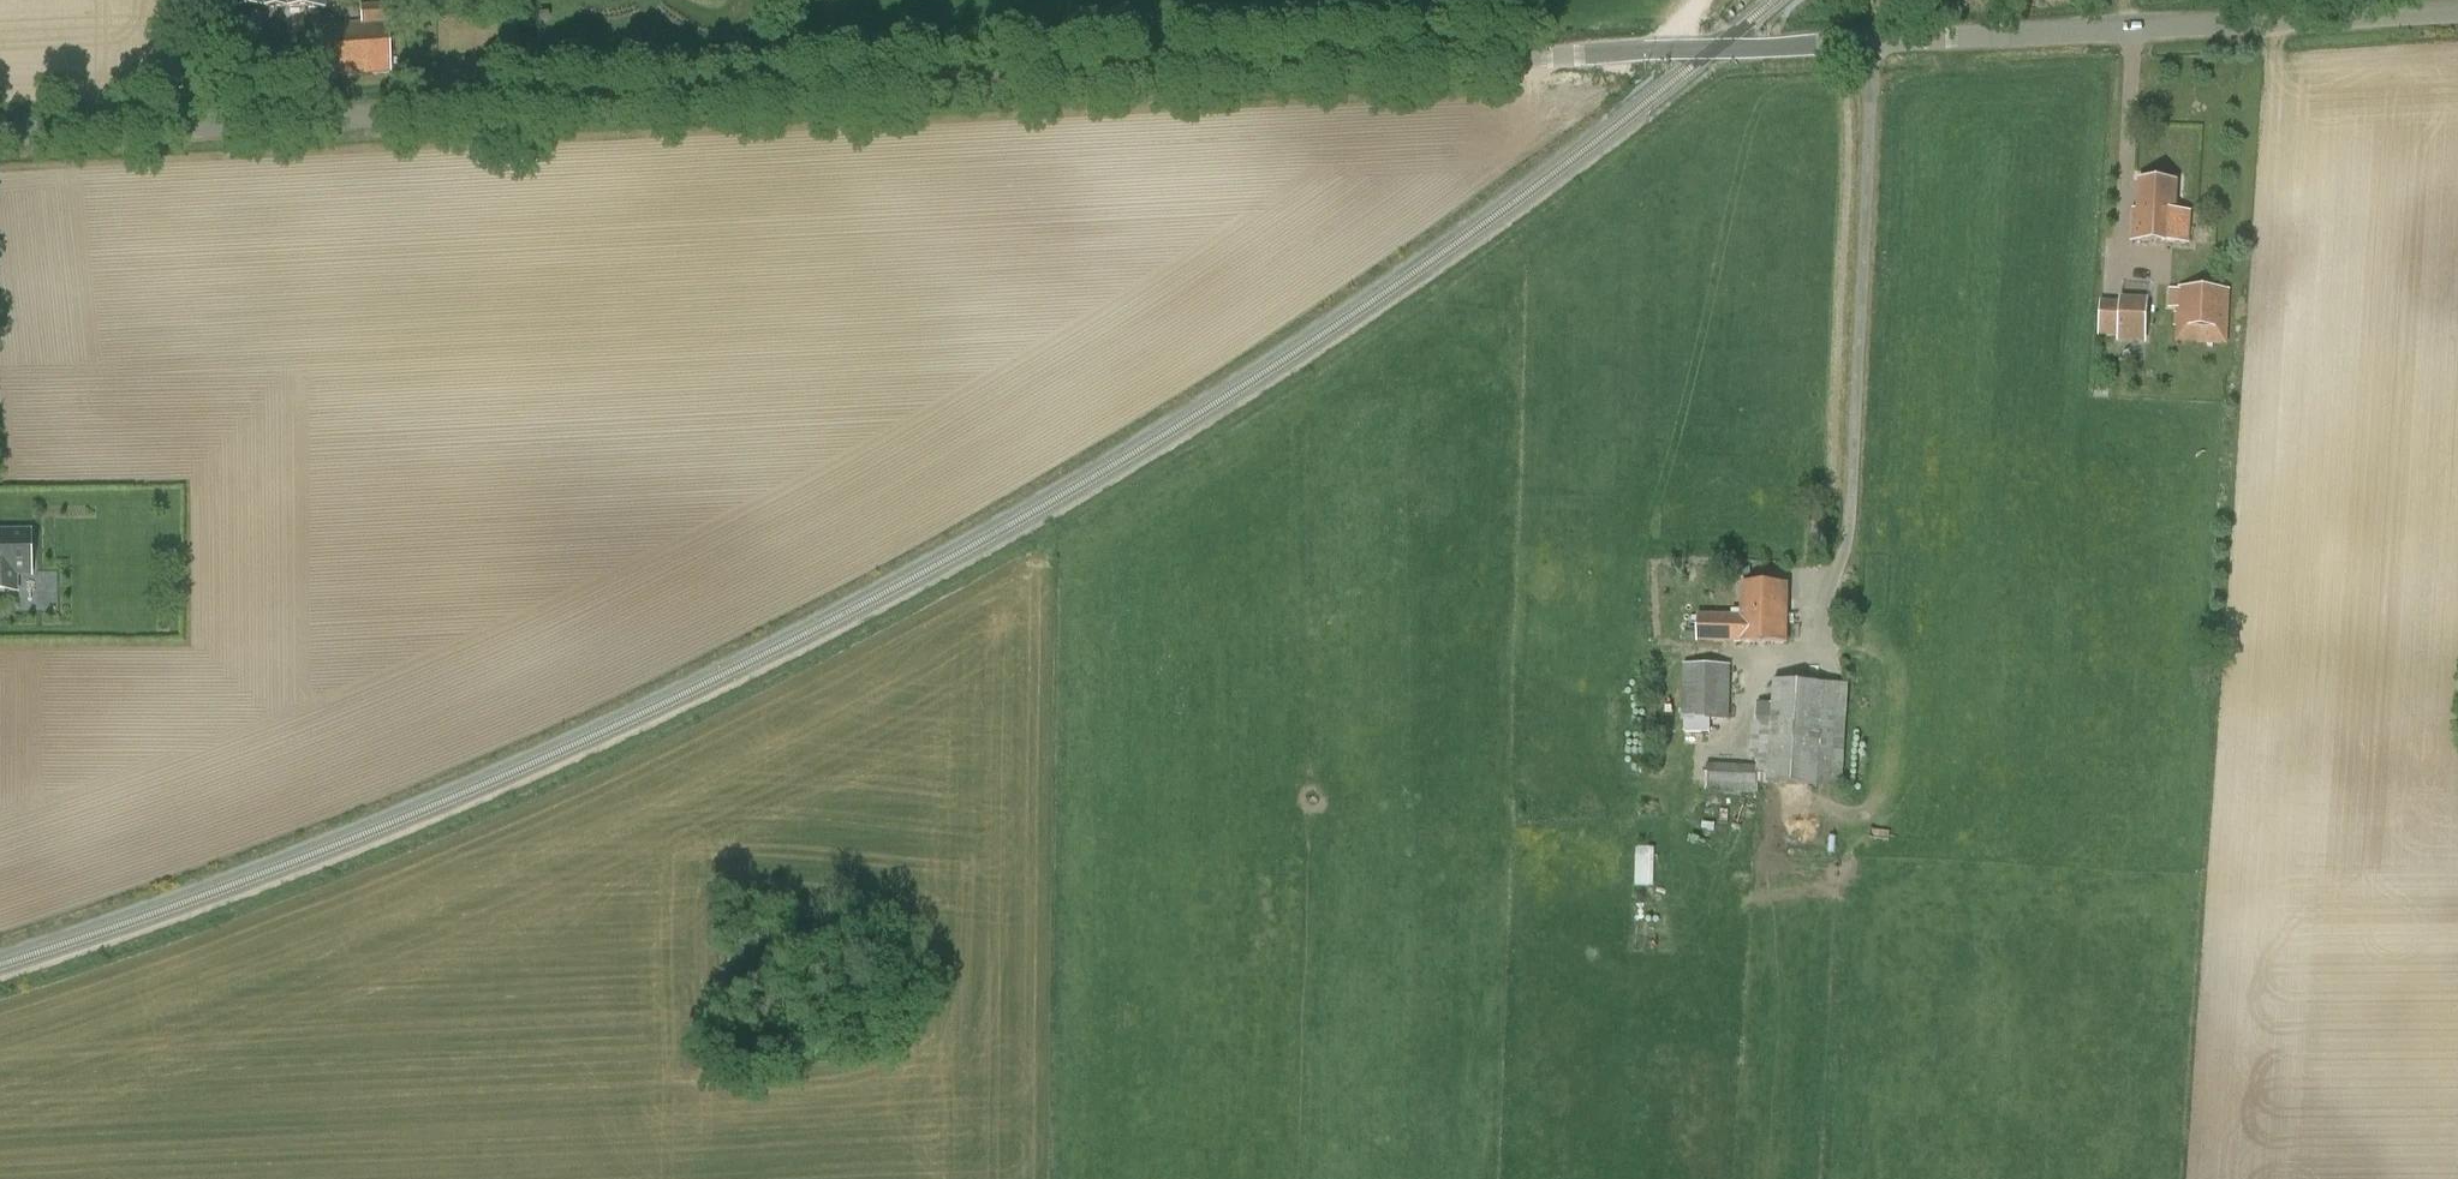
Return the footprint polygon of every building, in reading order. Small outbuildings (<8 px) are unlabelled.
[(226,8),(325,8),(325,0),(226,0),(226,8)] [(361,23),(314,25),(317,79),(391,73),(388,2),(360,4),(361,23)] [(2132,241),(2186,244),(2188,210),(2177,210),(2178,183),(2140,181),(2138,212),(2134,212),(2132,241)] [(2176,343),(2228,346),(2230,289),(2178,287),(2176,343)] [(2118,343),(2147,345),(2149,298),(2121,297),(2118,343)] [(22,542),(0,542),(0,585),(13,585),(13,603),(41,603),(41,585),(56,585),(56,543),(22,542)] [(1788,585),(1743,584),(1740,615),(1697,617),(1697,643),(1788,643),(1788,585)] [(1685,720),(1685,733),(1711,733),(1711,720),(1730,721),(1731,665),(1683,664),(1682,720),(1685,720)] [(1773,680),(1767,784),(1843,789),(1849,684),(1773,680)] [(1759,766),(1706,765),(1706,791),(1758,793),(1759,766)] [(1638,885),(1656,886),(1657,847),(1639,846),(1638,885)]
